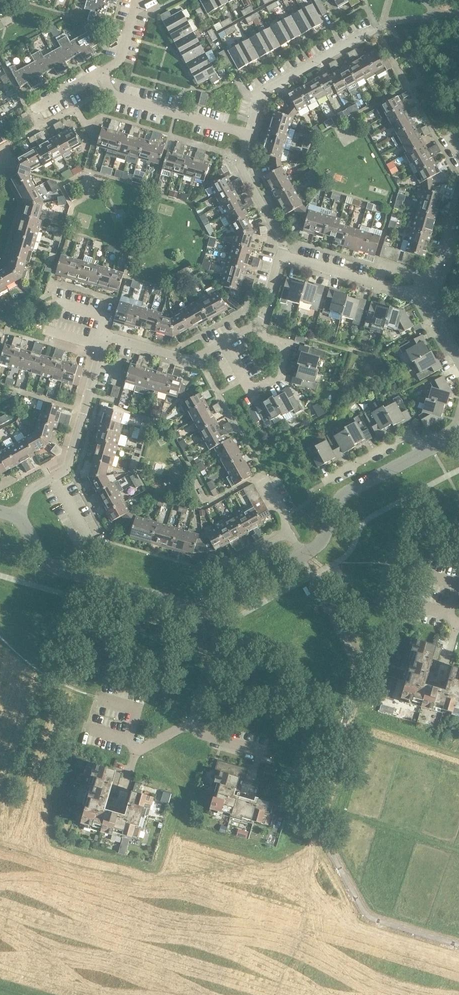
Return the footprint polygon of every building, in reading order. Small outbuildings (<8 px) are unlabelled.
[(93,1),(91,0),(87,0),(86,4),(108,10),(110,2),(116,4),(118,0),(94,0),(93,1)] [(214,0),(200,0),(207,14),(218,8),(214,0)] [(228,0),(214,0),(218,8),(229,2),(228,0)] [(328,13),(322,2),(317,5),(322,16),(328,13)] [(108,10),(86,4),(84,9),(91,11),(88,20),(110,27),(112,20),(105,18),(108,10)] [(323,22),(312,4),(301,10),(312,28),(323,22)] [(312,28),(301,10),(291,15),(301,34),(312,28)] [(160,16),(169,32),(188,22),(182,11),(171,16),(169,11),(160,16)] [(301,34),(291,15),(280,21),(291,40),(301,34)] [(291,40),(280,21),(270,27),(280,46),(291,40)] [(193,32),(188,22),(169,32),(175,43),(193,32)] [(100,44),(89,24),(84,27),(87,32),(78,37),(89,57),(95,54),(92,48),(100,44)] [(280,46),(270,27),(259,33),(270,52),(280,46)] [(199,43),(193,32),(175,43),(180,53),(199,43)] [(270,52),(259,33),(249,39),(259,57),(270,52)] [(66,36),(62,39),(73,59),(80,55),(83,61),(89,57),(78,37),(70,42),(66,36)] [(73,59),(62,39),(58,41),(61,47),(52,51),(63,72),(69,69),(66,62),(73,59)] [(259,57),(249,39),(238,44),(249,63),(259,57)] [(205,53),(199,43),(180,53),(186,64),(205,53)] [(249,63),(238,44),(227,50),(238,69),(249,63)] [(366,56),(375,73),(377,76),(392,68),(386,57),(381,60),(376,50),(366,56)] [(40,51),(35,53),(47,73),(54,69),(57,75),(63,72),(52,51),(43,56),(40,51)] [(47,73),(35,53),(31,55),(34,61),(26,66),(37,86),(43,83),(39,77),(47,73)] [(211,64),(205,53),(186,64),(192,74),(211,64)] [(232,65),(226,55),(221,58),(227,68),(232,65)] [(375,73),(366,56),(357,61),(367,80),(368,79),(367,77),(375,73)] [(367,80),(357,61),(347,67),(356,83),(364,79),(365,81),(367,80)] [(220,80),(211,64),(192,74),(198,85),(209,79),(212,84),(220,80)] [(14,65),(9,68),(20,87),(28,83),(31,90),(37,86),(26,66),(17,71),(14,65)] [(356,83),(347,67),(337,72),(348,91),(349,90),(348,88),(356,83)] [(337,72),(328,77),(336,91),(335,91),(337,94),(345,89),(346,91),(348,91),(337,72)] [(327,74),(317,79),(326,96),(335,91),(336,91),(328,77),(327,74)] [(326,96),(317,79),(307,84),(317,101),(326,96)] [(317,101),(307,84),(298,90),(307,107),(317,101)] [(307,107),(298,90),(288,95),(293,104),(289,110),(295,115),(298,112),(307,107)] [(202,93),(199,105),(206,107),(209,95),(202,93)] [(398,97),(381,106),(376,109),(382,118),(387,116),(403,107),(398,97)] [(408,116),(403,107),(387,116),(391,123),(389,125),(390,126),(408,116)] [(295,115),(289,110),(284,115),(274,112),(271,123),(289,128),(292,118),(295,115)] [(413,125),(408,116),(390,126),(390,128),(393,127),(397,135),(413,125)] [(116,121),(112,119),(109,130),(102,128),(97,147),(106,149),(105,151),(107,152),(116,121)] [(120,122),(116,121),(107,152),(106,155),(116,158),(118,152),(123,134),(117,133),(120,122)] [(289,128),(271,123),(268,133),(286,139),(289,128)] [(137,127),(132,125),(129,136),(123,134),(118,152),(116,158),(126,161),(127,158),(133,137),(135,133),(137,127)] [(419,135),(413,125),(397,135),(393,137),(399,146),(400,145),(419,135)] [(6,128),(0,132),(0,144),(11,138),(6,128)] [(72,128),(63,133),(73,152),(75,151),(73,149),(81,145),(72,128)] [(73,152),(63,133),(53,139),(62,155),(70,151),(71,153),(73,152)] [(286,139),(268,133),(265,144),(283,149),(286,139)] [(424,144),(419,135),(400,145),(401,147),(403,146),(407,153),(424,144)] [(144,140),(133,137),(127,158),(129,158),(130,156),(139,158),(144,140)] [(62,155),(53,139),(44,144),(54,163),(56,162),(55,160),(62,155)] [(154,143),(144,140),(139,158),(147,161),(146,163),(148,164),(154,143)] [(165,146),(154,143),(148,164),(150,164),(151,162),(160,164),(165,146)] [(174,153),(168,151),(162,169),(163,170),(162,174),(172,177),(172,175),(181,144),(177,143),(174,153)] [(54,163),(44,144),(34,149),(42,163),(43,166),(51,162),(52,164),(54,163)] [(185,145),(181,144),(172,175),(174,175),(175,173),(183,175),(188,157),(183,155),(185,145)] [(283,149),(265,144),(262,154),(272,157),(273,164),(281,163),(280,160),(283,149)] [(429,154),(424,144),(407,153),(405,155),(411,164),(429,154)] [(42,163),(34,149),(17,159),(21,166),(20,166),(20,167),(20,168),(20,172),(19,172),(18,174),(19,174),(11,178),(21,196),(35,188),(30,179),(32,177),(32,176),(33,172),(34,171),(33,168),(42,163)] [(195,159),(188,157),(183,175),(192,178),(191,180),(193,181),(202,150),(198,149),(195,159)] [(206,151),(202,150),(193,181),(195,181),(195,179),(204,182),(210,163),(203,161),(206,151)] [(434,163),(429,154),(411,164),(411,166),(414,165),(418,172),(434,163)] [(392,161),(386,165),(391,174),(398,171),(392,161)] [(281,167),(281,163),(273,164),(273,172),(265,177),(270,186),(286,177),(281,167)] [(440,173),(434,163),(418,172),(414,174),(419,183),(423,181),(423,182),(424,186),(432,185),(431,177),(440,173)] [(63,175),(66,180),(73,176),(70,171),(63,175)] [(134,175),(132,181),(141,184),(143,177),(134,175)] [(212,195),(213,197),(232,187),(227,177),(210,186),(215,194),(212,195)] [(292,186),(286,177),(270,186),(275,196),(292,186)] [(40,185),(35,188),(21,196),(26,205),(43,203),(40,197),(43,195),(42,190),(40,185)] [(433,192),(432,185),(424,186),(424,190),(421,200),(439,205),(442,195),(433,192)] [(297,196),(292,186),(275,196),(280,205),(297,196)] [(237,196),(232,187),(213,197),(214,199),(216,198),(221,205),(237,196)] [(178,193),(177,198),(187,201),(188,195),(178,192),(178,193)] [(243,206),(237,196),(221,205),(225,213),(223,215),(224,216),(243,206)] [(302,205),(297,196),(280,205),(286,215),(295,210),(300,215),(306,208),(302,205)] [(439,205),(421,200),(418,210),(436,216),(439,205)] [(38,220),(43,203),(26,205),(23,215),(23,216),(38,220)] [(248,215),(243,206),(224,216),(225,218),(220,220),(224,228),(231,224),(245,217),(248,215)] [(309,211),(306,208),(300,215),(306,219),(303,231),(313,234),(319,214),(309,211)] [(436,216),(418,210),(415,221),(433,226),(436,216)] [(330,217),(319,214),(313,234),(324,237),(325,235),(324,235),(330,217)] [(23,215),(21,215),(18,225),(38,231),(42,221),(38,220),(23,216),(23,215)] [(245,217),(231,224),(236,234),(253,232),(245,217)] [(341,220),(330,217),(324,235),(325,235),(335,238),(339,225),(341,220)] [(433,226),(415,221),(412,231),(430,237),(433,226)] [(38,231),(18,225),(15,236),(36,242),(38,231)] [(335,238),(333,243),(344,246),(349,228),(339,225),(335,238)] [(360,231),(349,228),(344,246),(354,249),(360,231)] [(370,234),(360,231),(354,249),(365,252),(370,234)] [(430,237),(412,231),(409,242),(427,247),(430,237)] [(249,248),(253,232),(236,234),(233,244),(248,249),(249,248)] [(380,237),(370,234),(365,252),(375,255),(380,237)] [(36,242),(15,236),(12,246),(33,252),(36,242)] [(210,238),(208,245),(214,247),(216,240),(210,238)] [(427,247),(409,242),(406,252),(412,254),(418,256),(424,257),(427,247)] [(248,249),(233,244),(231,253),(228,252),(228,254),(249,260),(252,249),(249,248),(248,249)] [(389,247),(383,245),(380,257),(385,258),(389,247)] [(33,252),(12,246),(9,257),(11,257),(26,262),(30,263),(33,252)] [(395,249),(390,247),(389,247),(385,258),(391,260),(395,249)] [(400,250),(395,249),(391,260),(397,262),(400,250)] [(406,252),(400,250),(397,262),(403,263),(406,252)] [(412,254),(406,252),(403,263),(408,265),(412,254)] [(249,260),(228,254),(227,256),(230,256),(227,265),(246,271),(249,260)] [(418,256),(412,254),(408,265),(414,267),(418,256)] [(72,259),(61,256),(56,274),(66,277),(72,259)] [(11,257),(8,268),(21,278),(26,262),(11,257)] [(82,262),(72,259),(66,277),(77,280),(82,262)] [(92,265),(82,262),(77,280),(87,283),(92,265)] [(103,268),(92,265),(87,283),(97,286),(103,268)] [(246,271),(227,265),(225,274),(222,273),(222,275),(243,281),(246,271)] [(8,268),(0,272),(0,276),(6,287),(7,287),(21,278),(8,268)] [(113,271),(103,268),(97,286),(108,289),(113,271)] [(124,274),(113,271),(108,289),(118,292),(124,274)] [(247,282),(243,281),(222,275),(221,277),(224,278),(221,286),(240,292),(241,285),(252,288),(253,284),(247,282)] [(0,276),(0,294),(8,290),(7,287),(6,287),(0,276)] [(299,304),(300,302),(305,285),(286,280),(279,303),(286,305),(287,301),(299,304)] [(305,283),(305,285),(300,302),(312,306),(311,310),(317,312),(324,289),(305,283)] [(322,313),(329,315),(329,317),(340,320),(342,316),(347,297),(348,295),(329,290),(322,313)] [(217,291),(208,296),(218,315),(227,310),(217,291)] [(218,315),(208,296),(198,301),(208,320),(218,315)] [(366,303),(347,297),(342,316),(353,320),(352,324),(359,326),(366,303)] [(208,320),(198,301),(189,307),(199,325),(208,320)] [(114,322),(124,325),(130,305),(120,302),(114,322)] [(364,327),(371,329),(370,331),(382,334),(384,327),(389,309),(371,304),(364,327)] [(141,308),(130,305),(124,325),(135,328),(135,326),(141,308)] [(199,325),(189,307),(179,312),(180,315),(181,315),(188,328),(188,329),(189,331),(199,325)] [(151,311),(141,308),(135,326),(146,329),(151,311)] [(390,308),(389,309),(384,327),(398,331),(400,334),(413,327),(405,312),(390,308)] [(162,314),(151,311),(146,329),(156,332),(160,317),(161,317),(162,314)] [(181,315),(180,315),(171,320),(173,337),(188,329),(188,328),(181,315)] [(160,317),(156,332),(173,337),(171,320),(161,317),(160,317)] [(412,363),(414,362),(430,353),(420,336),(399,348),(403,354),(406,352),(412,363)] [(9,369),(15,348),(11,347),(5,345),(0,362),(0,364),(8,366),(8,368),(9,369)] [(297,365),(299,365),(316,370),(320,358),(324,359),(326,353),(303,346),(297,365)] [(26,351),(20,349),(15,348),(9,369),(11,369),(12,367),(20,369),(26,351)] [(36,354),(32,353),(26,351),(20,369),(29,372),(28,374),(30,375),(36,354)] [(431,352),(430,353),(414,362),(420,373),(416,374),(420,381),(441,369),(431,352)] [(46,357),(40,355),(36,354),(30,375),(32,375),(33,373),(41,376),(46,357)] [(57,360),(53,359),(46,357),(41,376),(49,378),(49,380),(51,381),(57,360)] [(67,363),(61,361),(57,360),(51,381),(53,381),(53,379),(62,381),(67,363)] [(83,368),(67,363),(62,381),(78,386),(83,368)] [(141,367),(135,388),(134,390),(145,393),(146,388),(151,370),(145,368),(146,364),(142,363),(141,367)] [(125,382),(134,385),(133,387),(135,388),(141,367),(130,364),(125,382)] [(316,370),(299,365),(294,384),(317,391),(319,384),(315,383),(318,371),(316,370)] [(167,370),(163,369),(162,373),(156,394),(158,394),(158,392),(167,394),(172,376),(166,375),(167,370)] [(162,373),(151,370),(146,388),(155,391),(154,393),(156,394),(162,373)] [(183,379),(172,376),(167,394),(177,397),(181,400),(186,393),(180,389),(183,379)] [(427,400),(445,405),(447,406),(451,391),(443,376),(430,383),(431,386),(427,400)] [(7,378),(5,384),(13,386),(14,380),(7,378)] [(120,387),(114,386),(111,396),(118,398),(120,387)] [(290,389),(273,399),(282,415),(283,416),(294,410),(296,414),(302,410),(290,389)] [(191,398),(186,393),(181,400),(184,402),(181,406),(186,414),(189,412),(206,403),(200,393),(191,398)] [(384,409),(392,424),(393,426),(411,417),(399,396),(393,399),(395,403),(384,409)] [(272,397),(262,403),(261,401),(254,405),(267,427),(273,424),(271,421),(282,415),(273,399),(272,397)] [(440,420),(445,405),(427,400),(426,400),(421,414),(418,415),(426,428),(440,420)] [(62,407),(44,402),(41,410),(39,410),(39,412),(63,419),(64,415),(60,414),(62,407)] [(211,412),(206,403),(189,412),(193,420),(191,421),(192,422),(211,412)] [(375,434),(392,424),(384,409),(383,407),(372,413),(370,409),(364,413),(375,434)] [(105,408),(102,418),(121,424),(124,413),(105,408)] [(63,419),(39,412),(38,414),(40,414),(38,423),(53,427),(56,428),(58,422),(62,423),(63,419)] [(216,422),(211,412),(192,422),(193,424),(195,423),(199,431),(216,422)] [(344,428),(345,430),(354,446),(371,436),(359,415),(353,419),(355,422),(344,428)] [(121,424),(102,418),(99,429),(118,434),(121,424)] [(221,431),(216,422),(199,431),(204,439),(201,440),(202,442),(221,431)] [(53,427),(38,423),(35,433),(48,444),(53,427)] [(118,434),(99,429),(96,439),(100,440),(115,444),(118,434)] [(355,447),(354,446),(345,430),(335,436),(333,432),(326,436),(338,457),(355,447)] [(226,440),(221,431),(202,442),(203,443),(205,442),(210,450),(214,448),(214,447),(226,441),(226,440)] [(48,444),(35,433),(25,439),(33,452),(48,444)] [(275,434),(268,438),(271,443),(278,439),(275,434)] [(231,438),(226,440),(226,441),(214,447),(214,448),(220,457),(236,448),(231,438)] [(33,452),(25,439),(18,443),(16,441),(15,442),(25,460),(29,458),(35,455),(33,452)] [(100,440),(97,450),(115,455),(118,445),(115,444),(100,440)] [(307,447),(318,468),(336,458),(326,441),(315,447),(313,443),(307,447)] [(25,460),(15,442),(13,443),(14,445),(7,449),(16,466),(22,463),(25,460)] [(56,445),(53,448),(61,453),(62,449),(56,445)] [(241,457),(236,448),(220,457),(225,466),(241,457)] [(7,449),(0,453),(0,460),(6,471),(16,466),(7,449)] [(115,455),(97,450),(94,461),(109,465),(112,466),(115,455)] [(247,467),(241,457),(225,466),(230,476),(247,467)] [(34,468),(29,458),(25,460),(31,470),(34,468)] [(31,470),(25,460),(22,463),(27,472),(31,470)] [(109,465),(94,461),(89,477),(106,475),(109,465)] [(252,476),(247,467),(230,476),(227,477),(233,487),(252,476)] [(111,485),(106,475),(89,477),(97,492),(111,485)] [(114,483),(111,485),(97,492),(95,493),(101,503),(119,493),(114,483)] [(256,489),(253,484),(244,489),(246,494),(256,489)] [(259,494),(256,489),(246,494),(249,500),(259,494)] [(217,491),(212,494),(215,500),(220,498),(217,491)] [(124,502),(119,493),(101,503),(106,512),(124,502)] [(262,499),(259,494),(249,500),(252,505),(262,499)] [(265,505),(262,499),(252,505),(254,508),(255,510),(265,505)] [(130,512),(124,502),(106,512),(111,522),(122,516),(127,521),(133,514),(130,512)] [(268,510),(265,505),(255,510),(258,515),(268,510)] [(254,508),(246,512),(245,510),(243,511),(254,530),(256,534),(259,540),(263,538),(257,528),(263,524),(261,521),(258,515),(255,510),(254,508)] [(271,515),(268,510),(258,515),(261,521),(271,515)] [(254,530),(243,511),(241,512),(243,514),(235,518),(244,535),(254,530)] [(136,517),(133,514),(127,521),(133,525),(130,537),(140,540),(146,520),(136,517)] [(244,535),(235,518),(227,523),(226,520),(224,521),(234,540),(244,535)] [(157,523),(146,520),(140,540),(151,543),(157,523)] [(234,540),(224,521),(222,522),(224,524),(216,529),(225,545),(234,540)] [(167,526),(157,523),(151,543),(161,546),(167,526)] [(177,529),(167,526),(161,546),(171,549),(177,529)] [(188,532),(177,529),(171,549),(182,552),(188,532)] [(225,545),(216,529),(206,534),(202,534),(204,552),(205,552),(205,551),(214,551),(215,551),(216,551),(215,551),(225,545)] [(198,535),(188,532),(182,552),(193,555),(193,553),(204,552),(202,534),(198,535)] [(409,661),(406,672),(408,673),(400,701),(443,713),(443,711),(458,715),(458,669),(452,667),(449,678),(445,691),(437,688),(439,684),(429,682),(427,685),(424,684),(429,667),(436,669),(442,647),(409,638),(403,660),(409,661)] [(215,771),(217,772),(239,779),(245,780),(248,769),(218,760),(215,771)] [(82,785),(88,787),(85,797),(88,798),(80,826),(123,838),(124,835),(141,841),(153,798),(132,792),(129,803),(125,816),(118,814),(119,810),(109,807),(108,811),(105,810),(110,793),(116,795),(122,773),(88,763),(82,785)] [(276,768),(266,765),(264,772),(274,775),(276,768)] [(239,779),(217,772),(211,794),(214,794),(209,812),(252,824),(252,821),(271,826),(274,815),(271,814),(274,803),(258,799),(258,798),(255,797),(254,801),(243,798),(244,794),(238,793),(237,796),(234,796),(239,779)] [(163,792),(161,802),(168,804),(171,794),(163,792)]
